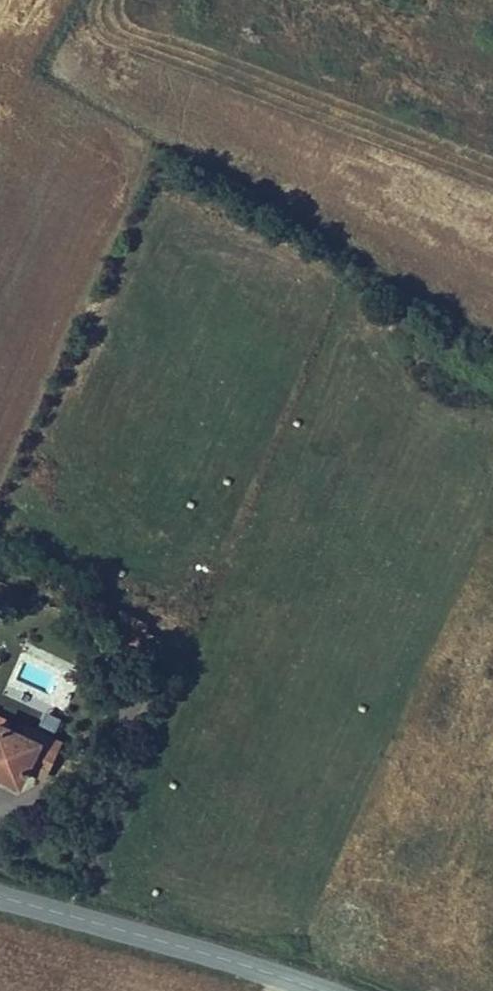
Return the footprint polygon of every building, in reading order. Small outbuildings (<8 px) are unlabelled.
[(13,809),(32,768),(0,753),(0,802),(13,809)]
